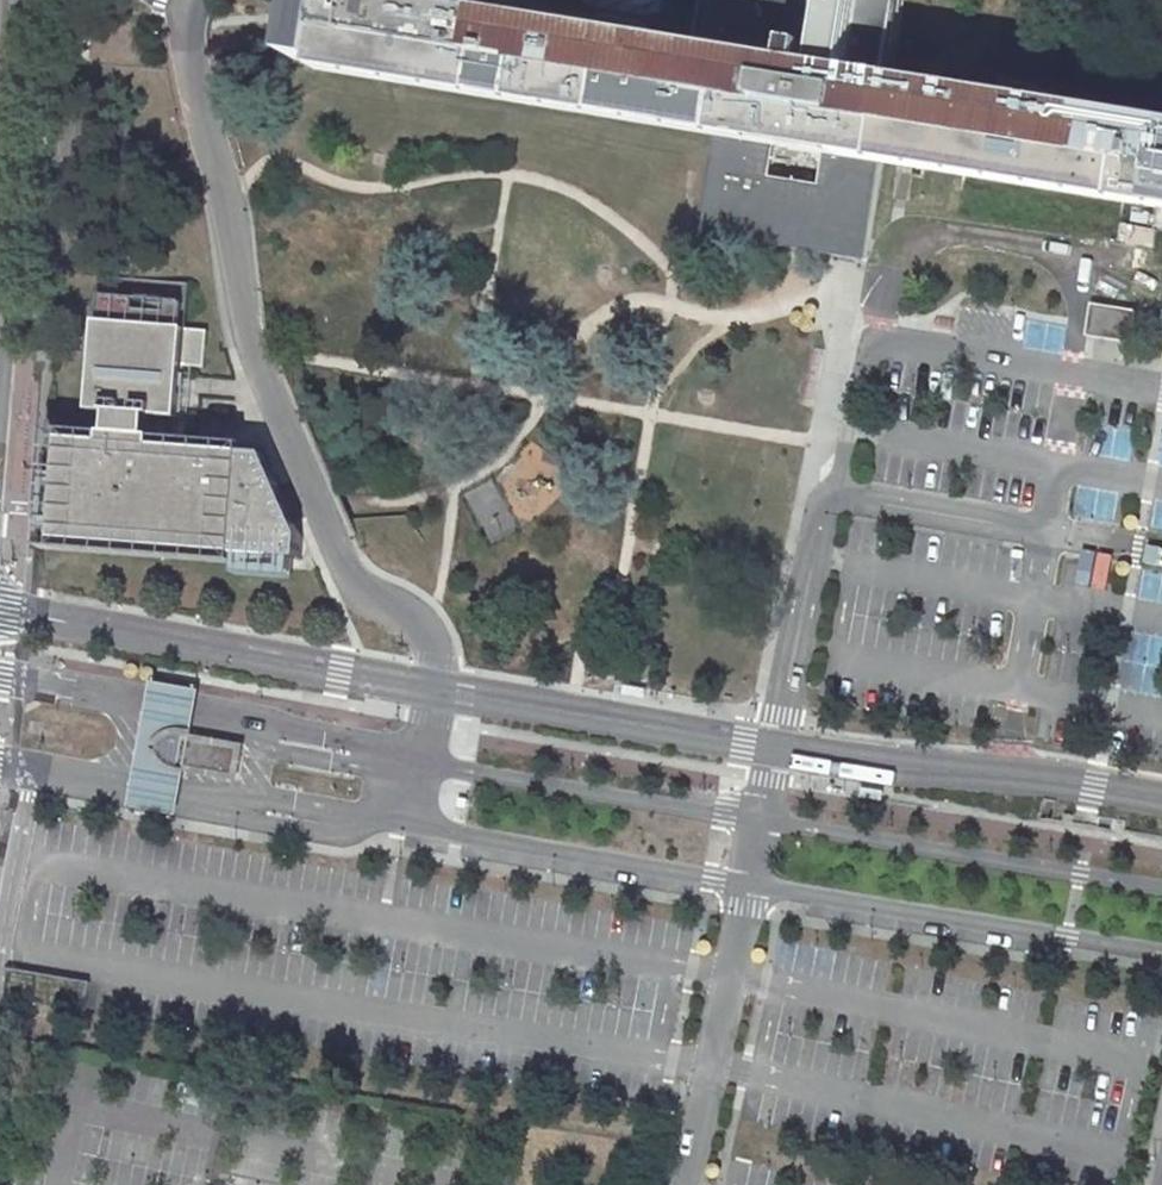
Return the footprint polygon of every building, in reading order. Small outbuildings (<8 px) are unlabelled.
[(883,167),(1161,214),(1161,122),(901,81),(912,0),(715,0),(710,35),(761,43),(759,57),(465,11),(464,0),(430,0),(438,7),(434,16),(347,2),(347,0),(316,0),(306,69),(718,139),(704,238),(857,260),(870,261),(883,167)] [(1139,311),(1088,305),(1084,337),(1134,345),(1139,311)] [(185,333),(96,325),(89,414),(110,416),(109,437),(103,437),(102,446),(61,443),(52,544),(299,564),(301,544),(265,460),(153,451),(153,441),(149,441),(151,420),(178,422),(185,333)] [(176,798),(181,770),(177,774),(174,774),(171,773),(168,771),(165,769),(164,768),(163,767),(160,764),(158,761),(157,759),(156,756),(158,750),(160,747),(162,746),(163,744),(165,743),(168,742),(169,741),(171,740),(174,739),(184,739),(185,745),(191,711),(195,691),(154,683),(150,704),(134,790),(129,817),(172,824),(176,798)] [(177,774),(181,770),(231,780),(236,754),(185,745),(184,739),(174,739),(171,740),(169,741),(168,742),(165,743),(163,744),(162,746),(160,747),(158,750),(156,756),(157,759),(158,761),(160,764),(163,767),(164,768),(165,769),(168,771),(171,773),(174,774),(177,774)]
